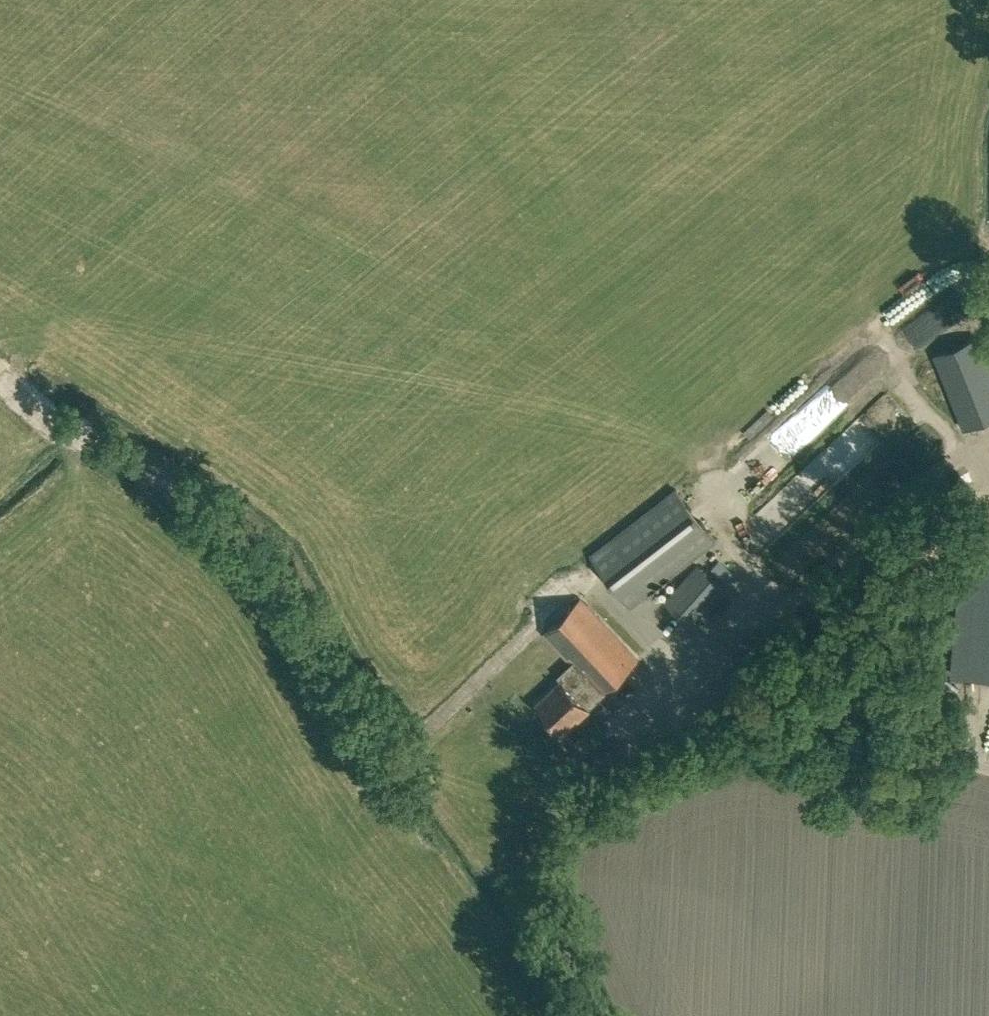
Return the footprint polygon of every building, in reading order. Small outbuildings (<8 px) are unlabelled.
[(962,432),(988,421),(988,364),(978,336),(931,356),(962,432)] [(589,556),(630,609),(716,542),(675,489),(589,556)] [(960,563),(951,674),(988,676),(988,565),(960,563)] [(692,623),(706,608),(707,609),(725,590),(697,565),(679,584),(680,585),(667,600),(692,623)] [(580,598),(544,632),(601,687),(604,690),(637,658),(580,598)] [(537,703),(565,732),(590,708),(584,703),(601,687),(576,666),(537,703)]
